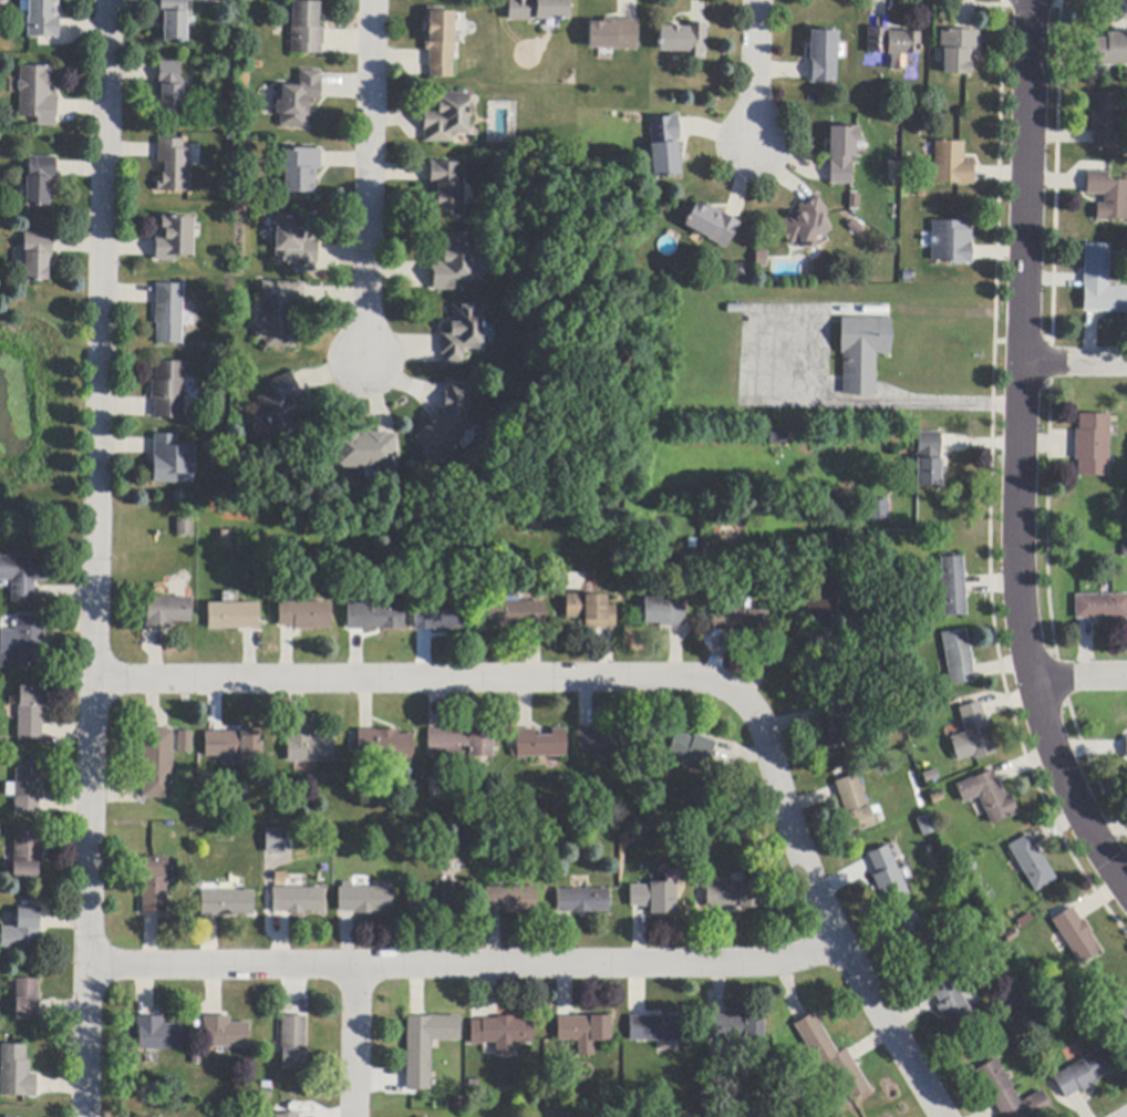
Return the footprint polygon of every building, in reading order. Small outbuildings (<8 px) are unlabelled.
[(29,1),(29,0),(59,0),(59,17),(60,17),(60,20),(60,39),(54,39),(54,38),(39,38),(28,38),(28,32),(29,14),(29,12),(20,12),(21,1),(29,1)] [(161,11),(161,0),(188,0),(187,42),(183,42),(183,43),(177,43),(177,42),(164,42),(164,31),(161,31),(161,23),(164,23),(164,14),(161,14),(161,11)] [(509,21),(510,0),(569,0),(568,8),(571,8),(571,20),(536,19),(536,20),(533,20),(533,21),(509,21)] [(324,30),(323,45),(322,45),(322,54),(291,53),(292,27),(292,24),(293,10),(293,2),(321,2),(320,28),(324,28),(324,30)] [(454,44),(454,60),(453,77),(431,76),(431,75),(431,68),(430,68),(430,50),(425,50),(426,8),(444,8),(444,13),(455,13),(454,44)] [(618,20),(638,21),(639,21),(639,50),(590,49),(590,23),(604,23),(604,20),(618,20)] [(692,25),(705,25),(709,25),(707,51),(700,51),(700,59),(689,59),(689,53),(661,52),(661,45),(659,45),(659,40),(661,40),(661,28),(672,28),(672,27),(680,27),(680,28),(689,28),(689,24),(692,25)] [(871,29),(886,29),(890,29),(890,33),(919,33),(919,55),(907,55),(907,71),(891,71),(891,68),(891,55),(887,55),(887,53),(878,53),(868,53),(868,29),(871,29)] [(954,31),(973,31),(979,31),(979,52),(974,52),(974,56),(972,58),(972,64),(970,64),(970,65),(971,66),(971,72),(970,73),(970,75),(943,74),(944,50),(940,50),(941,30),(954,31)] [(838,32),(837,83),(811,83),(813,79),(813,65),(813,60),(811,60),(811,31),(838,32)] [(1112,34),(1126,34),(1126,66),(1092,66),(1090,39),(1107,39),(1107,34),(1112,34)] [(180,63),(180,75),(180,82),(184,82),(184,90),(183,118),(168,117),(168,112),(158,112),(158,83),(161,83),(161,81),(161,65),(161,63),(180,63)] [(58,101),(58,117),(55,117),(55,124),(55,126),(38,126),(38,117),(20,117),(20,92),(19,90),(19,83),(21,80),(21,66),(52,66),(52,84),(49,84),(49,96),(58,96),(58,101)] [(321,77),(321,82),(322,82),(321,97),(321,100),(310,100),(310,117),(308,117),(307,128),(281,127),(281,115),(276,115),(277,86),(299,87),(300,71),(321,72),(321,77)] [(425,141),(425,131),(423,131),(424,114),(424,111),(438,111),(438,106),(434,106),(434,93),(469,94),(469,134),(452,134),(452,143),(425,142),(425,141)] [(1118,94),(1117,149),(1093,149),(1093,145),(1093,133),(1094,128),(1089,128),(1089,107),(1094,107),(1095,93),(1118,94)] [(679,120),(680,137),(680,141),(674,141),(674,143),(680,143),(681,176),(653,177),(653,166),(652,152),(650,120),(679,117),(679,120)] [(830,182),(830,165),(830,162),(833,162),(833,157),(830,157),(830,127),(861,128),(861,143),(858,142),(858,158),(851,158),(851,164),(854,164),(854,185),(830,185),(830,182)] [(185,149),(190,151),(190,166),(189,193),(157,192),(158,179),(163,179),(164,169),(165,169),(165,164),(158,163),(158,158),(158,145),(159,139),(184,141),(184,149),(185,149)] [(973,167),(973,180),(973,186),(960,185),(960,184),(934,184),(934,143),(964,143),(963,163),(973,163),(973,167)] [(322,149),(322,153),(321,167),(321,170),(316,170),(316,194),(286,193),(286,177),(286,164),(287,149),(322,149)] [(56,162),(56,177),(56,180),(50,179),(50,206),(27,206),(27,196),(27,185),(27,177),(29,177),(29,158),(56,158),(56,162)] [(464,164),(464,183),(463,205),(463,217),(433,217),(433,186),(431,186),(431,183),(431,167),(431,164),(464,164)] [(1107,180),(1126,181),(1126,205),(1126,215),(1126,220),(1106,220),(1106,221),(1095,220),(1096,205),(1103,205),(1104,196),(1085,195),(1085,190),(1085,173),(1092,173),(1107,173),(1107,180)] [(792,247),(779,224),(789,219),(788,217),(800,210),(798,207),(804,204),(816,198),(818,196),(828,216),(825,218),(831,230),(815,238),(817,244),(805,249),(800,241),(792,247)] [(709,206),(725,215),(737,221),(742,224),(727,250),(710,240),(710,238),(685,225),(687,221),(685,220),(687,216),(690,217),(696,204),(707,209),(709,206)] [(318,246),(318,270),(318,272),(296,272),(296,265),(288,265),(288,261),(276,261),(276,241),(273,239),(273,231),(276,229),(278,229),(278,218),(278,217),(299,218),(299,227),(307,227),(307,241),(318,241),(318,246)] [(194,225),(194,238),(194,257),(176,257),(176,261),(156,261),(156,257),(156,241),(156,237),(161,237),(161,230),(163,230),(163,218),(194,218),(194,225)] [(972,248),(971,260),(971,265),(950,263),(950,262),(931,261),(931,247),(932,235),(932,221),(968,223),(968,230),(971,230),(971,244),(972,244),(972,248)] [(434,287),(434,280),(432,280),(432,263),(432,260),(440,260),(440,246),(443,246),(443,232),(472,232),(472,246),(475,246),(475,260),(472,260),(472,280),(455,280),(455,290),(434,290),(434,287)] [(53,239),(52,252),(52,256),(50,256),(49,281),(24,280),(25,268),(25,255),(24,255),(24,248),(24,234),(53,235),(53,239)] [(1107,288),(1126,288),(1126,312),(1097,312),(1085,311),(1082,311),(1082,289),(1084,289),(1084,288),(1084,276),(1085,246),(1108,246),(1107,288)] [(756,252),(768,252),(767,267),(756,266),(756,252)] [(747,265),(747,276),(735,276),(735,265),(747,265)] [(304,288),(303,302),(303,306),(296,306),(296,314),(300,314),(300,324),(294,324),(294,349),(266,348),(266,341),(257,341),(257,327),(263,327),(263,306),(261,306),(261,299),(262,282),(304,283),(304,288)] [(183,312),(183,329),(182,344),(156,343),(157,324),(155,324),(155,303),(156,287),(156,285),(184,286),(183,312)] [(744,306),(744,313),(743,313),(728,313),(728,304),(744,304),(744,306)] [(444,363),(444,355),(441,355),(441,338),(441,333),(453,333),(453,306),(483,307),(483,350),(464,350),(464,364),(444,364),(444,363)] [(875,383),(875,393),(875,396),(842,395),(842,393),(844,382),(844,377),(844,354),(841,354),(841,324),(842,321),(842,318),(891,319),(890,354),(876,354),(875,383)] [(185,363),(184,395),(183,416),(183,420),(154,418),(154,417),(155,400),(151,400),(151,381),(155,381),(156,362),(185,363)] [(292,376),(300,394),(301,396),(294,400),(297,405),(298,405),(301,412),(297,414),(298,416),(289,420),(294,431),(275,439),(266,420),(268,418),(267,416),(265,416),(257,399),(272,391),(269,383),(291,373),(292,376)] [(469,385),(464,437),(457,442),(459,445),(446,455),(447,457),(442,461),(440,461),(433,466),(422,453),(425,451),(415,438),(424,431),(423,430),(431,424),(428,422),(436,414),(440,417),(444,414),(445,414),(445,413),(444,413),(445,392),(447,393),(448,386),(448,383),(469,385)] [(1075,459),(1075,431),(1079,432),(1079,415),(1109,416),(1109,417),(1116,418),(1116,423),(1109,423),(1108,477),(1078,476),(1078,461),(1075,459)] [(789,432),(789,445),(771,445),(771,432),(789,432)] [(370,433),(386,433),(386,435),(394,435),(396,435),(396,456),(395,456),(395,468),(375,468),(373,470),(368,470),(365,468),(335,468),(335,435),(368,436),(368,433),(370,433)] [(940,436),(940,458),(940,487),(917,487),(917,459),(918,459),(918,433),(940,433),(940,436)] [(153,454),(153,439),(153,435),(177,435),(177,447),(195,447),(195,475),(175,475),(175,484),(153,484),(153,454)] [(889,521),(869,521),(868,501),(889,501),(889,521)] [(193,520),(193,537),(177,537),(177,520),(193,520)] [(230,532),(230,545),(218,545),(218,532),(230,532)] [(610,552),(622,552),(622,568),(608,568),(609,552),(610,552)] [(12,581),(0,581),(0,557),(46,558),(46,582),(34,581),(34,587),(33,601),(33,603),(11,602),(12,589),(12,581)] [(964,578),(965,594),(966,616),(944,617),(941,558),(963,557),(964,578)] [(849,592),(855,590),(866,610),(851,618),(847,621),(841,611),(831,617),(829,612),(814,620),(802,597),(825,585),(830,582),(839,598),(849,592)] [(568,596),(586,596),(586,597),(607,597),(607,608),(616,608),(614,629),(613,629),(597,629),(585,629),(585,620),(566,619),(566,594),(568,596)] [(684,596),(683,619),(683,628),(669,627),(660,627),(661,624),(644,624),(645,598),(668,599),(668,594),(684,596)] [(756,611),(769,613),(766,638),(727,631),(714,630),(711,629),(714,603),(734,607),(738,607),(741,597),(744,594),(748,596),(751,598),(748,610),(756,611)] [(1112,596),(1126,596),(1126,619),(1094,620),(1078,620),(1076,620),(1076,596),(1103,596),(1112,596)] [(540,628),(528,629),(520,629),(520,628),(489,629),(489,602),(505,602),(505,597),(518,597),(518,602),(544,601),(545,628),(540,628)] [(163,629),(151,630),(146,630),(146,621),(147,621),(147,599),(190,598),(192,622),(172,623),(172,629),(163,629)] [(431,630),(418,630),(415,630),(415,604),(432,604),(432,601),(474,601),(474,629),(455,629),(455,630),(431,630)] [(259,617),(259,629),(244,629),(208,630),(208,604),(259,603),(259,617)] [(293,628),(281,627),(279,627),(279,603),(332,603),(332,629),(313,629),(313,631),(294,631),(294,628),(293,628)] [(363,630),(351,630),(348,630),(348,603),(405,604),(405,630),(363,630)] [(44,632),(43,650),(42,650),(41,669),(18,669),(18,668),(0,668),(0,634),(17,634),(17,617),(44,617),(44,618),(44,632)] [(972,666),(974,681),(951,685),(941,634),(965,630),(969,648),(971,648),(974,665),(972,666)] [(44,687),(43,724),(43,738),(41,738),(18,738),(19,704),(20,704),(21,686),(44,687)] [(984,716),(995,754),(974,761),(973,756),(957,762),(950,738),(965,734),(959,709),(965,706),(980,702),(984,716)] [(566,757),(559,757),(542,757),(517,758),(517,748),(517,730),(533,730),(535,730),(535,736),(552,736),(552,730),(566,730),(566,757)] [(578,731),(580,731),(592,731),(609,731),(609,730),(628,730),(628,753),(610,753),(610,755),(578,755),(578,731)] [(147,731),(168,731),(173,731),(173,752),(172,798),(144,798),(143,798),(143,787),(144,731),(147,731)] [(361,731),(373,731),(399,731),(399,735),(414,735),(414,762),(358,762),(358,755),(359,732),(359,731),(361,731)] [(487,757),(476,758),(428,758),(428,731),(431,731),(446,731),(494,731),(494,757),(487,757)] [(180,732),(193,732),(192,753),(179,753),(179,752),(179,732),(180,732)] [(205,733),(209,733),(223,732),(263,732),(263,757),(241,757),(241,765),(225,765),(224,757),(206,757),(205,733)] [(291,732),(304,732),(314,732),(314,738),(334,738),(334,762),(288,762),(288,732),(291,732)] [(714,743),(704,772),(687,765),(685,770),(678,767),(676,767),(679,762),(665,756),(665,755),(674,732),(692,738),(694,734),(714,743)] [(40,798),(40,811),(40,814),(15,813),(15,796),(7,796),(7,784),(17,784),(17,761),(41,762),(41,770),(44,770),(43,787),(41,787),(40,798)] [(992,769),(999,784),(1004,796),(1010,794),(1019,814),(1010,817),(991,825),(979,797),(963,804),(955,786),(973,778),(974,778),(990,772),(990,770),(992,768),(992,769)] [(869,808),(875,824),(876,827),(851,835),(839,798),(836,786),(835,783),(857,775),(867,807),(869,807),(869,808)] [(944,800),(932,805),(928,795),(939,789),(944,800)] [(922,837),(916,820),(929,815),(937,831),(922,837)] [(284,851),(283,826),(264,827),(264,851),(284,851)] [(39,835),(39,847),(39,848),(42,848),(42,865),(39,863),(39,882),(14,882),(15,831),(39,831),(39,835)] [(1030,836),(1036,847),(1056,880),(1036,892),(1009,847),(1028,835),(1030,836)] [(887,847),(893,861),(909,896),(889,904),(882,890),(879,891),(872,877),(877,875),(875,871),(869,858),(868,855),(887,847)] [(168,859),(167,914),(158,914),(145,914),(143,914),(144,880),(142,880),(143,858),(168,859)] [(676,882),(676,914),(651,914),(651,908),(648,908),(633,908),(630,908),(630,887),(651,887),(651,882),(664,882),(664,875),(672,875),(673,882),(676,882)] [(352,888),(394,888),(394,912),(376,912),(376,914),(355,916),(355,912),(354,912),(340,912),(340,911),(340,888),(343,888),(343,883),(352,883),(352,888)] [(744,885),(761,885),(761,908),(724,908),(706,908),(706,883),(732,883),(741,883),(741,885),(744,885)] [(286,888),(303,888),(324,888),(324,912),(306,912),(306,916),(290,916),(289,916),(289,912),(273,912),(273,891),(273,888),(286,888)] [(502,912),(489,912),(486,912),(486,888),(538,888),(538,912),(517,912),(517,916),(503,916),(503,912),(502,912)] [(426,914),(413,914),(411,914),(411,890),(464,889),(464,914),(426,914)] [(573,914),(572,914),(572,913),(560,913),(557,913),(557,891),(610,889),(610,912),(593,912),(593,913),(573,914)] [(218,916),(203,917),(201,917),(201,892),(221,892),(236,892),(255,891),(255,916),(218,916)] [(21,908),(41,908),(40,929),(40,949),(20,948),(20,950),(1,949),(2,928),(18,929),(19,913),(19,908),(21,908)] [(1081,921),(1082,921),(1083,920),(1093,934),(1090,937),(1100,951),(1081,964),(1068,947),(1059,932),(1052,920),(1072,908),(1081,921)] [(897,938),(899,937),(893,927),(892,923),(913,911),(939,958),(918,969),(909,953),(907,954),(897,938)] [(39,1001),(39,1017),(39,1020),(17,1020),(17,980),(38,980),(38,999),(39,999),(39,1001)] [(937,1007),(941,1004),(933,993),(932,991),(952,980),(978,1023),(958,1035),(949,1021),(945,1022),(937,1007)] [(1117,1011),(1126,1003),(1126,1023),(1117,1011)] [(709,1016),(714,1016),(726,1015),(765,1014),(766,1038),(747,1040),(746,1040),(710,1041),(709,1016)] [(846,1049),(847,1051),(854,1062),(870,1090),(851,1102),(841,1087),(827,1062),(820,1066),(819,1067),(794,1025),(798,1023),(808,1017),(814,1014),(838,1054),(846,1049)] [(182,1048),(139,1049),(139,1021),(139,1016),(155,1016),(162,1016),(163,1025),(182,1024),(182,1048)] [(250,1047),(206,1048),(206,1043),(205,1017),(223,1016),(230,1016),(231,1023),(250,1023),(250,1047)] [(289,1016),(301,1016),(308,1017),(307,1049),(307,1069),(282,1069),(283,1055),(283,1052),(282,1052),(282,1042),(282,1016),(289,1016)] [(440,1041),(432,1041),(432,1049),(431,1090),(407,1090),(407,1089),(407,1074),(407,1018),(411,1018),(425,1018),(431,1018),(431,1016),(461,1016),(461,1041),(440,1041)] [(578,1055),(578,1042),(570,1042),(558,1042),(558,1017),(560,1017),(573,1017),(611,1016),(611,1042),(593,1042),(593,1056),(578,1056),(578,1055)] [(680,1042),(664,1042),(630,1042),(630,1017),(645,1016),(682,1016),(682,1042),(680,1042)] [(534,1043),(515,1044),(516,1055),(496,1055),(496,1043),(485,1043),(484,1043),(484,1046),(472,1046),(472,1021),(473,1021),(483,1021),(483,1020),(498,1020),(498,1017),(515,1017),(515,1018),(534,1018),(534,1043)] [(38,1079),(37,1094),(37,1097),(28,1097),(0,1096),(1,1084),(1,1066),(2,1045),(27,1046),(27,1062),(31,1062),(31,1075),(38,1075),(38,1079)] [(728,1045),(728,1061),(710,1061),(711,1045),(728,1045)] [(1079,1090),(1066,1099),(1054,1080),(1053,1078),(1069,1068),(1085,1058),(1097,1052),(1109,1073),(1096,1082),(1097,1084),(1082,1093),(1081,1090),(1079,1090)] [(1053,1110),(1042,1116),(1003,1116),(1001,1114),(994,1104),(975,1072),(995,1059),(1013,1088),(1012,1088),(1021,1104),(1041,1092),(1053,1110)]
